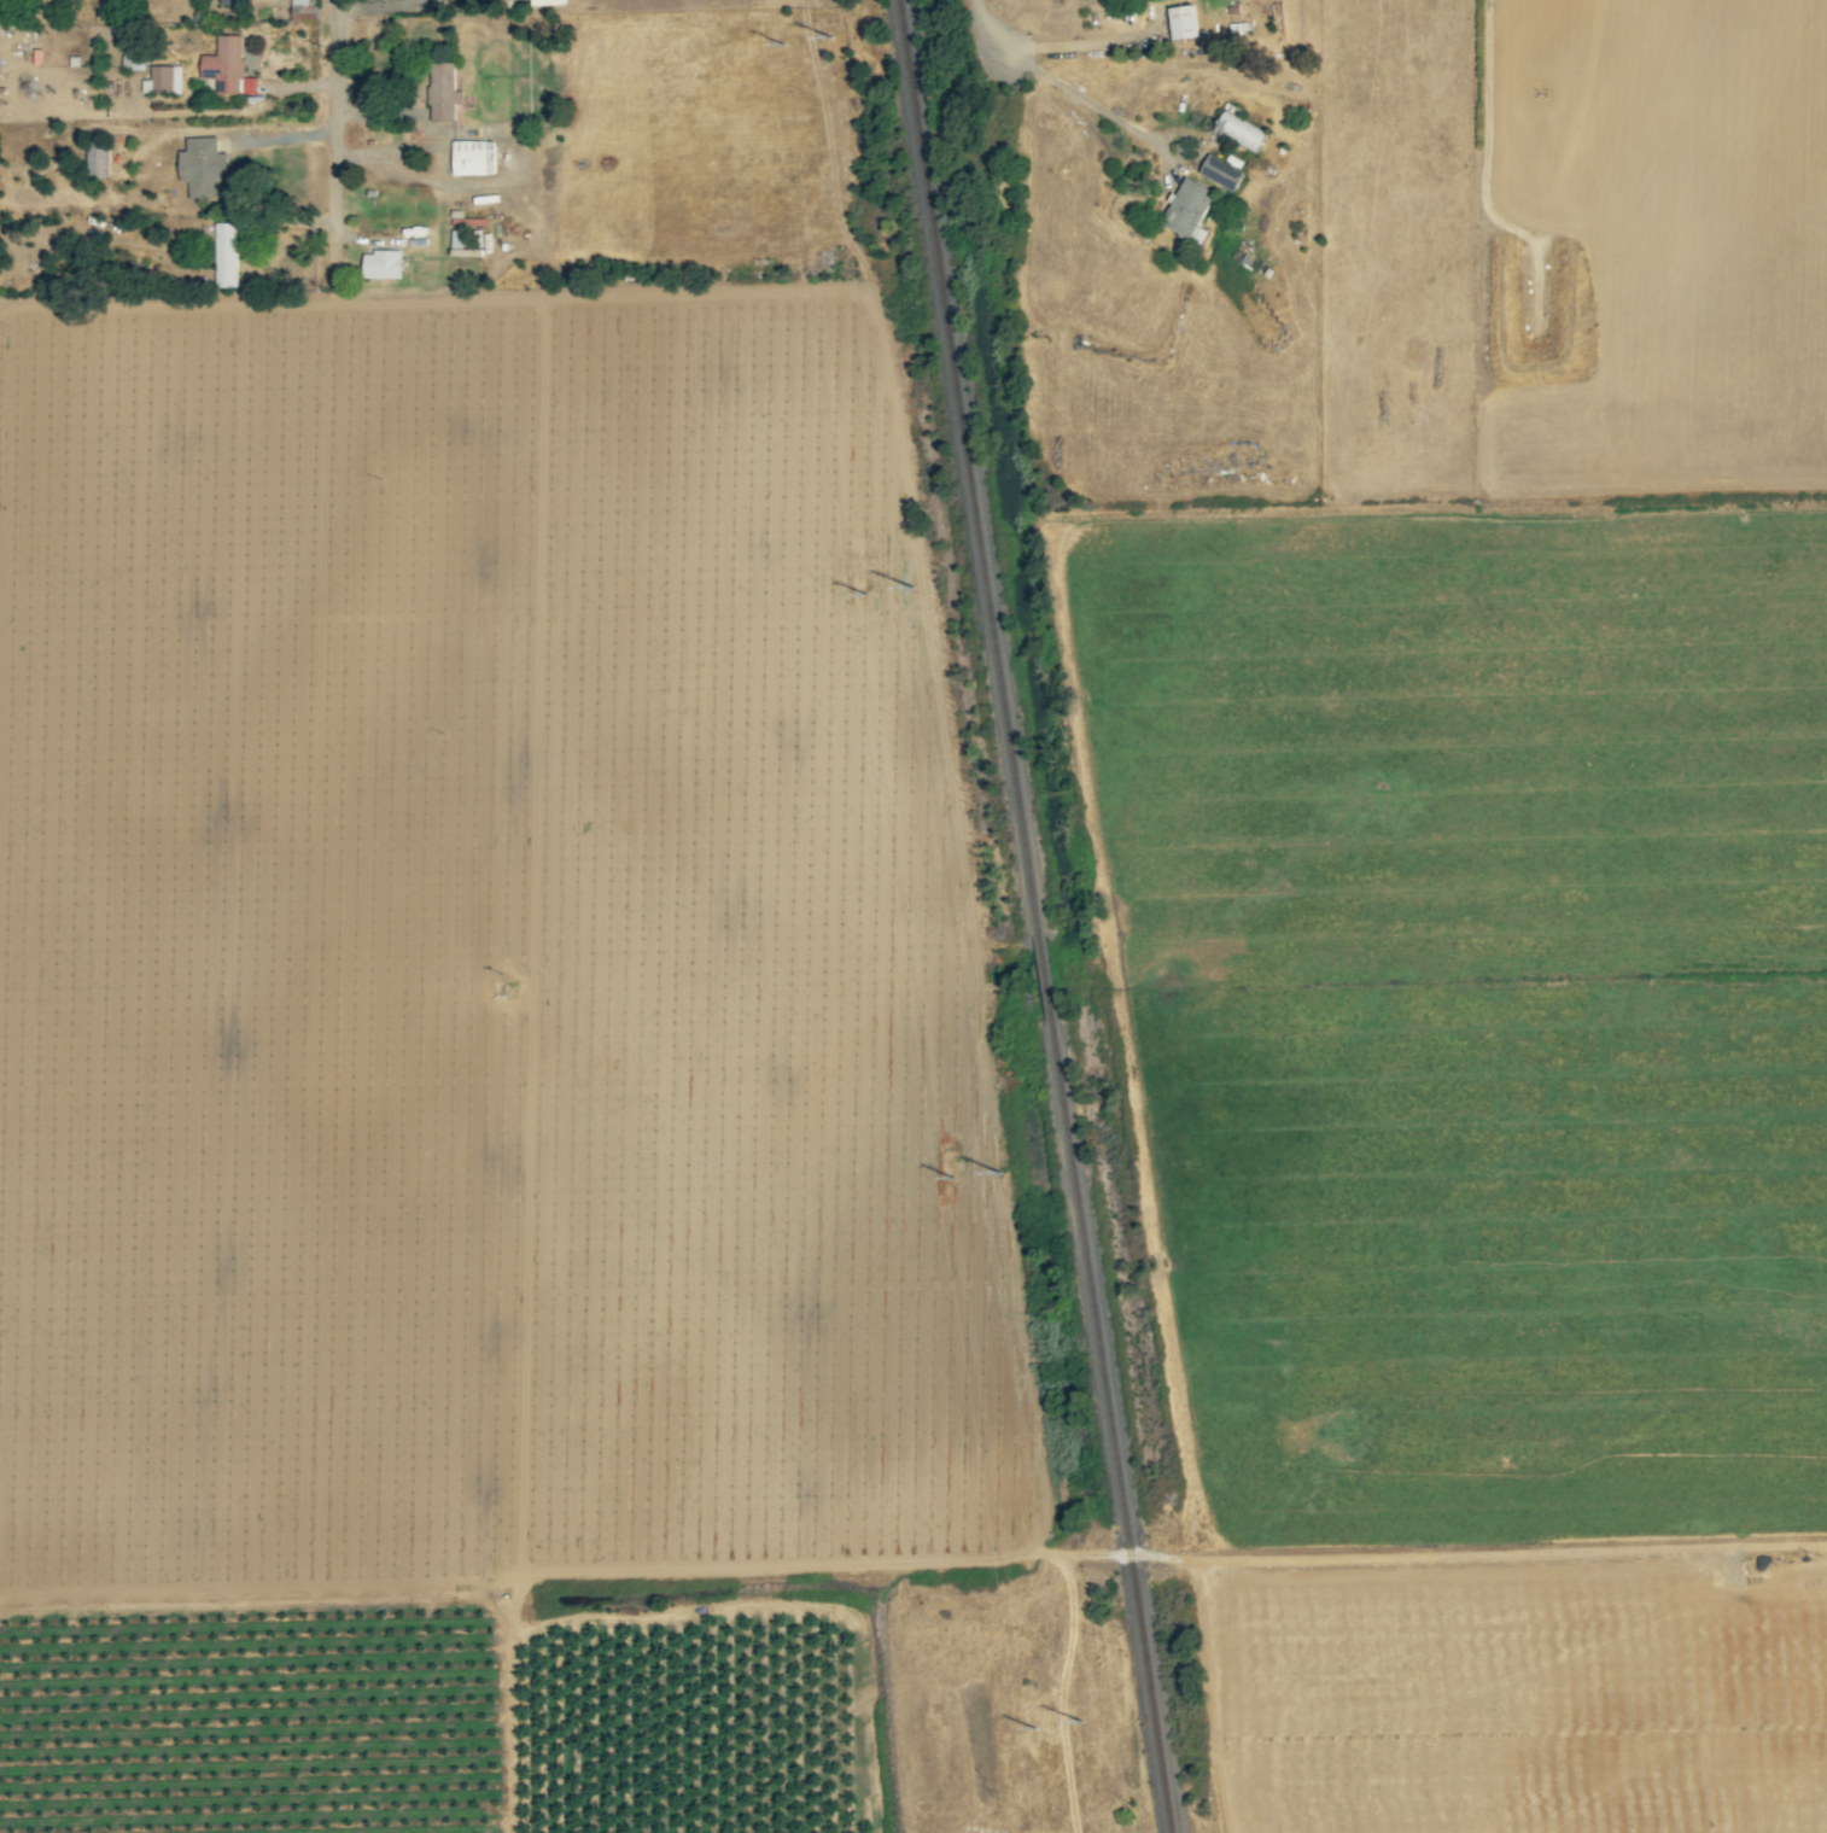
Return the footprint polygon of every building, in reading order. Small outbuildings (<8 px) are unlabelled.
[(315,21),(316,6),(307,6),(307,0),(290,0),(289,20),(315,21)] [(1195,37),(1192,5),(1167,7),(1171,39),(1195,37)] [(215,94),(257,93),(257,77),(241,77),(241,35),(216,35),(216,55),(199,55),(200,78),(215,78),(215,94)] [(453,62),(427,62),(428,121),(454,121),(454,103),(460,103),(460,91),(453,91),(453,62)] [(181,67),(150,66),(150,80),(141,80),(141,93),(180,94),(181,67)] [(1254,153),(1265,134),(1224,109),(1211,131),(1227,141),(1229,138),(1254,153)] [(184,138),(185,151),(177,151),(178,182),(186,181),(187,200),(218,199),(218,178),(226,178),(226,153),(216,154),(215,137),(184,138)] [(493,174),(492,140),(450,141),(451,175),(493,174)] [(1208,153),(1197,172),(1230,191),(1246,164),(1228,154),(1223,162),(1208,153)] [(1196,226),(1214,192),(1184,177),(1159,225),(1198,246),(1206,231),(1196,226)] [(477,219),(451,218),(451,247),(461,247),(462,224),(476,224),(477,219)] [(213,223),(214,288),(236,288),(235,223),(213,223)] [(400,251),(362,250),(362,278),(400,279),(400,251)]
